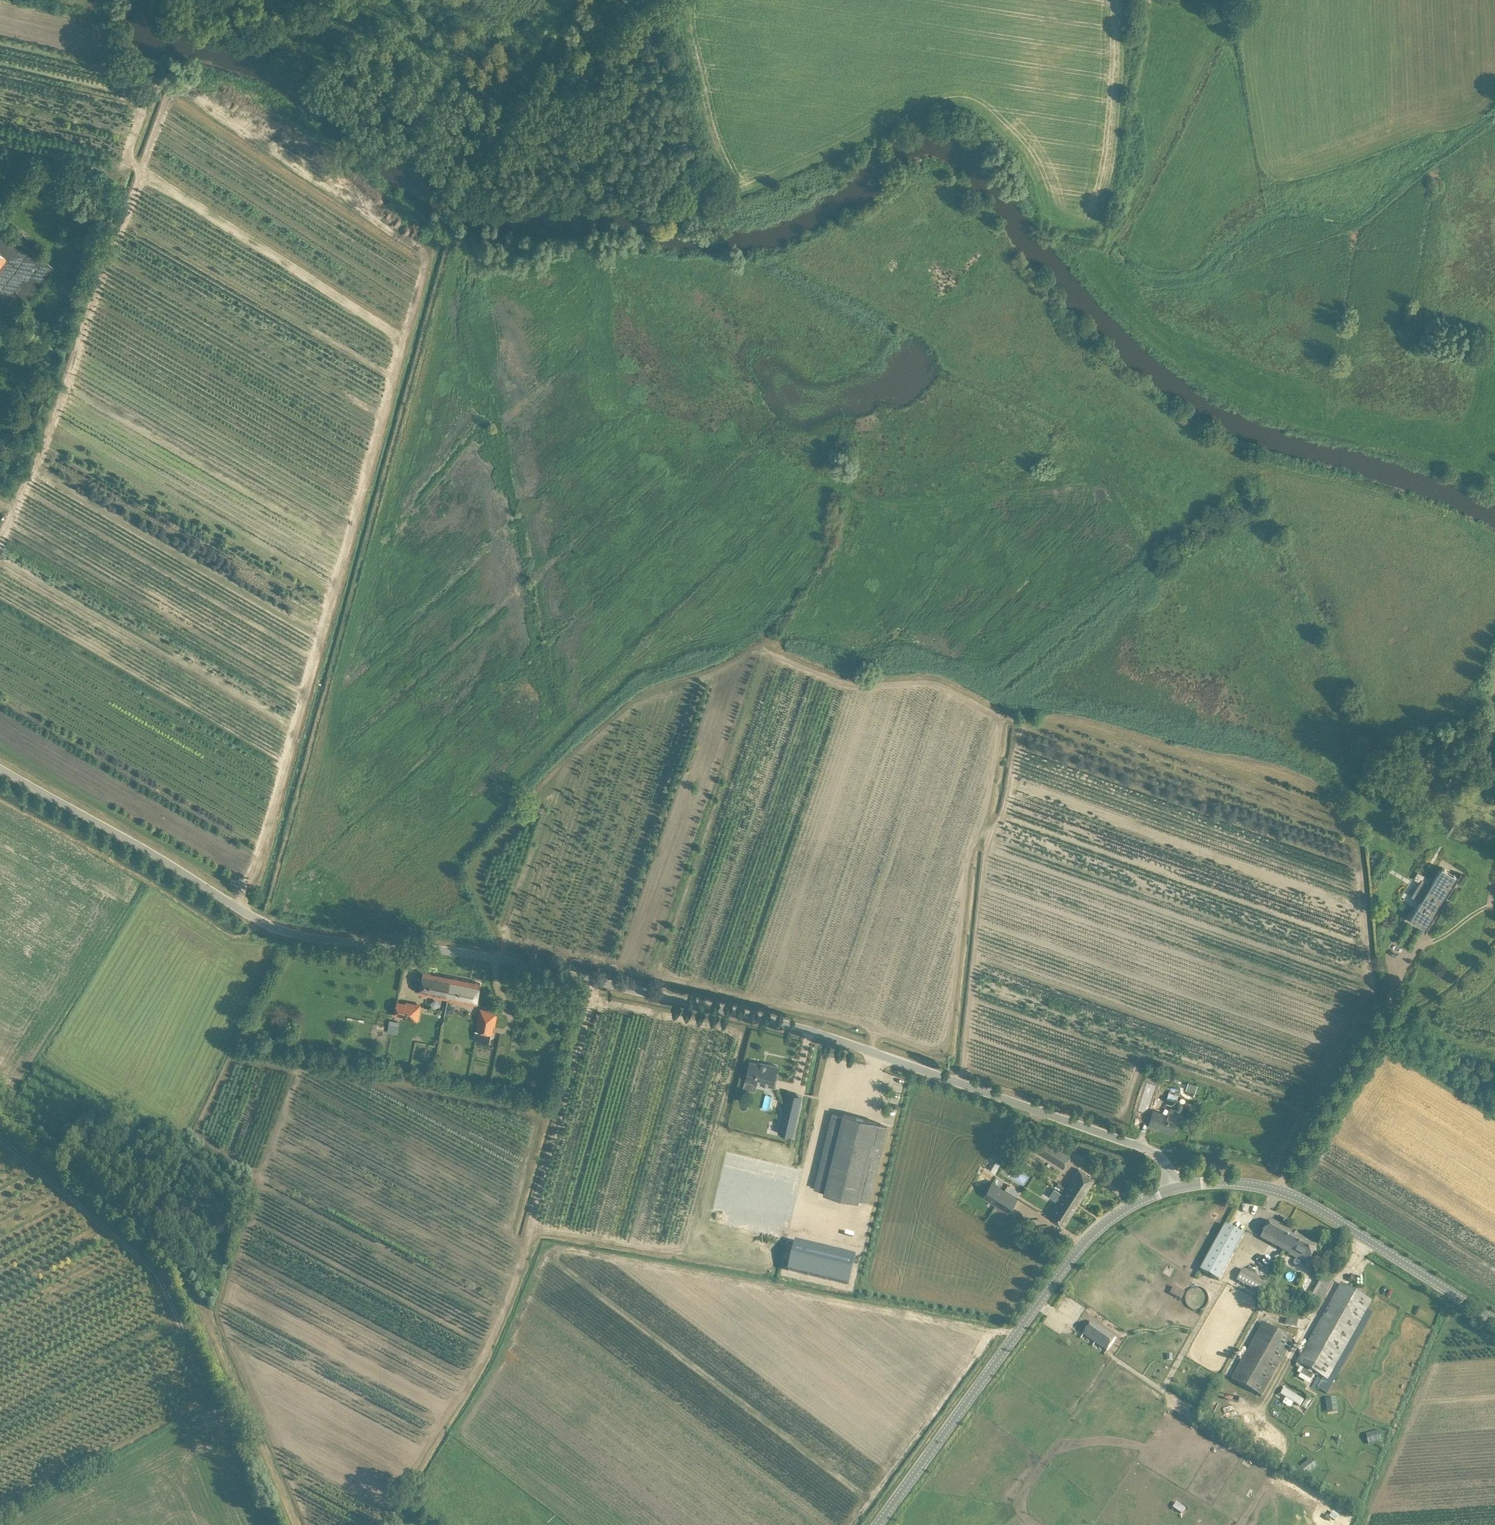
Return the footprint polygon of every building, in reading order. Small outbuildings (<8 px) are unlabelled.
[(13,236),(5,230),(0,236),(0,311),(1,309),(6,303),(11,296),(19,301),(23,305),(24,306),(54,267),(44,259),(13,236)] [(1421,901),(1410,918),(1425,927),(1426,925),(1428,926),(1424,931),(1425,932),(1440,908),(1459,877),(1442,866),(1432,884),(1422,878),(1412,895),(1421,901)] [(424,972),(419,993),(448,998),(452,977),(424,972)] [(476,1004),(481,983),(452,977),(448,998),(476,1004)] [(397,1001),(394,1015),(401,1016),(401,1017),(407,1019),(409,1010),(420,1013),(421,1004),(406,1001),(406,1002),(397,1001)] [(480,1008),(477,1023),(478,1023),(477,1030),(492,1033),(494,1026),(495,1026),(498,1011),(480,1008)] [(397,1034),(400,1022),(390,1020),(388,1026),(394,1028),(393,1033),(397,1034)] [(422,1041),(411,1039),(408,1060),(419,1062),(422,1041)] [(757,1083),(773,1086),(775,1079),(777,1080),(778,1073),(776,1072),(778,1066),(766,1063),(766,1064),(750,1061),(746,1080),(757,1083)] [(1188,1082),(1186,1089),(1195,1093),(1198,1086),(1188,1082)] [(785,1104),(778,1132),(792,1135),(799,1107),(785,1104)] [(1176,1124),(1179,1110),(1171,1108),(1169,1115),(1153,1110),(1151,1117),(1149,1127),(1157,1129),(1173,1133),(1173,1134),(1176,1124)] [(817,1179),(815,1188),(824,1190),(824,1192),(859,1201),(859,1199),(869,1201),(885,1136),(887,1126),(877,1124),(878,1122),(843,1113),(842,1115),(833,1113),(830,1123),(829,1130),(838,1132),(826,1182),(817,1179)] [(1034,1149),(1063,1168),(1073,1151),(1045,1133),(1034,1149)] [(1004,1157),(999,1154),(990,1169),(996,1172),(1004,1157)] [(1007,1170),(1012,1164),(1006,1160),(1002,1167),(1007,1170)] [(1065,1191),(1063,1194),(1079,1204),(1094,1179),(1079,1169),(1067,1188),(1065,1191)] [(992,1182),(983,1196),(1008,1212),(1017,1198),(992,1182)] [(1058,1182),(1056,1186),(1065,1191),(1067,1188),(1058,1182)] [(1058,1202),(1049,1217),(1064,1226),(1079,1204),(1063,1194),(1054,1188),(1049,1196),(1058,1202)] [(1313,1255),(1318,1246),(1270,1220),(1261,1238),(1269,1242),(1294,1256),(1296,1251),(1297,1251),(1311,1259),(1313,1255)] [(1219,1280),(1244,1235),(1226,1225),(1201,1270),(1219,1280)] [(796,1241),(789,1270),(849,1285),(856,1256),(796,1241)] [(1333,1279),(1338,1271),(1329,1266),(1320,1282),(1328,1287),(1333,1279)] [(1236,1281),(1262,1296),(1269,1283),(1243,1269),(1236,1281)] [(1297,1363),(1296,1366),(1299,1368),(1301,1365),(1317,1374),(1311,1385),(1327,1393),(1373,1311),(1367,1308),(1372,1301),(1364,1297),(1362,1296),(1341,1284),(1337,1293),(1297,1363)] [(1176,1285),(1172,1292),(1183,1298),(1187,1292),(1176,1285)] [(1108,1350),(1108,1349),(1116,1338),(1092,1321),(1084,1334),(1108,1350)] [(1280,1364),(1293,1340),(1263,1323),(1232,1379),(1262,1396),(1266,1389),(1280,1364)]
